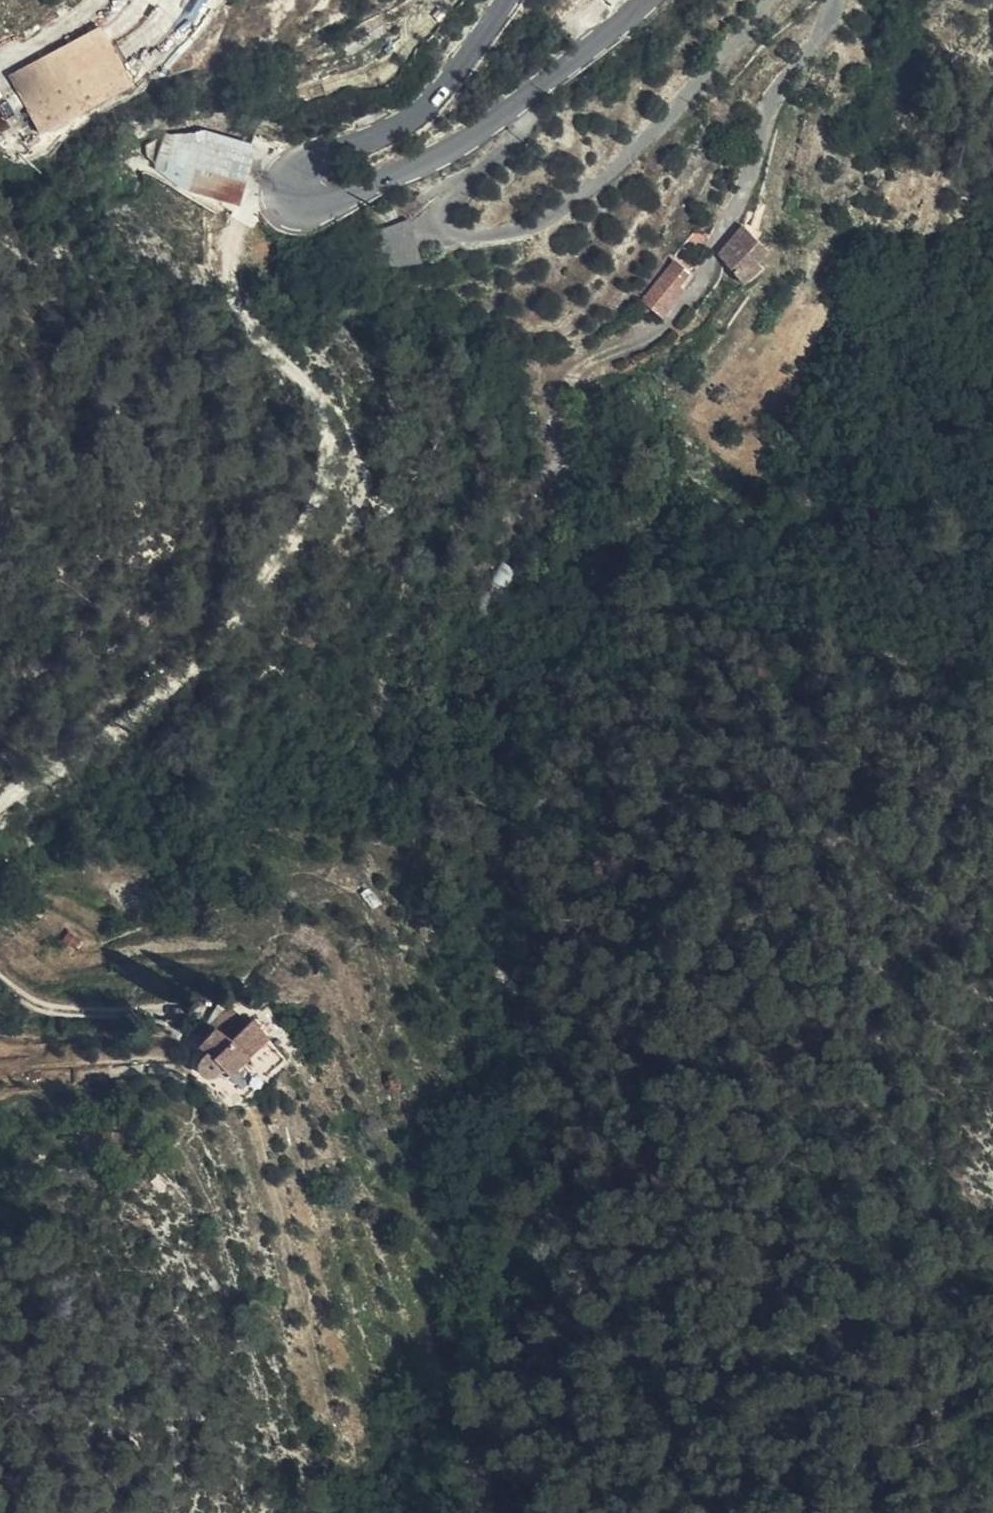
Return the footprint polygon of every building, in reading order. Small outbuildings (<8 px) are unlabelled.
[(315,28),(310,16),(293,23),(299,36),(315,28)] [(9,79),(19,97),(110,46),(101,29),(9,79)] [(110,46),(19,97),(39,134),(132,85),(110,46)] [(165,139),(157,168),(191,191),(238,204),(253,148),(207,135),(166,137),(165,139)] [(135,154),(157,168),(165,139),(146,144),(135,154)] [(750,234),(737,232),(732,236),(733,237),(719,255),(725,263),(745,286),(776,258),(751,236),(750,234)] [(696,275),(689,269),(676,259),(673,263),(687,275),(678,288),(683,291),(696,275)] [(644,299),(650,304),(664,315),(683,291),(678,288),(687,275),(673,263),(644,299)] [(260,1052),(242,1035),(226,1053),(207,1076),(225,1092),(260,1052)] [(207,1076),(226,1053),(211,1039),(190,1060),(207,1076)]
